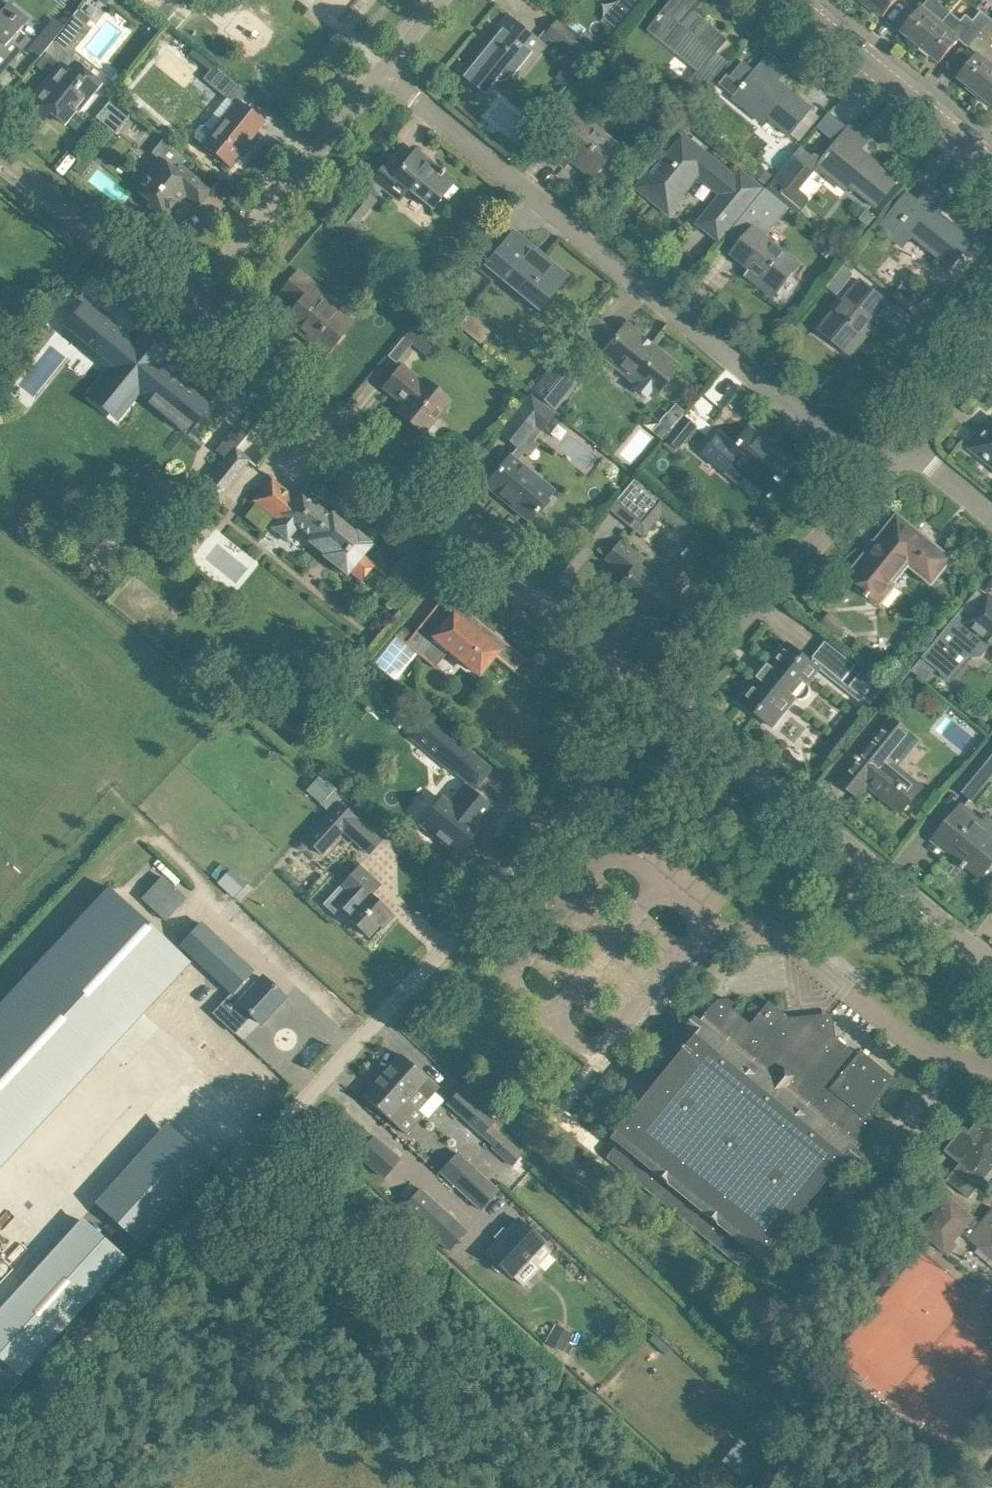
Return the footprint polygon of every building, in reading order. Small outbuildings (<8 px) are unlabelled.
[(695,13),(688,7),(693,0),(674,0),(649,30),(700,72),(727,39),(695,13)] [(864,1),(883,17),(897,0),(865,0),(864,1)] [(950,12),(939,3),(942,0),(928,0),(902,32),(921,47),(950,12)] [(607,13),(615,26),(632,15),(625,2),(607,13)] [(7,65),(29,39),(19,31),(22,27),(2,10),(0,12),(0,74),(7,65)] [(961,21),(950,12),(921,47),(940,63),(959,40),(968,47),(990,20),(981,12),(974,21),(966,15),(961,21)] [(75,110),(76,109),(85,98),(87,99),(100,83),(68,57),(91,29),(74,15),(45,52),(60,64),(45,83),(48,85),(29,109),(43,120),(49,112),(64,124),(69,118),(80,127),(86,119),(75,110)] [(479,61),(466,78),(485,93),(497,79),(500,81),(501,82),(504,81),(506,81),(508,80),(510,78),(512,77),(515,79),(544,43),(542,41),(509,15),(475,57),(479,61)] [(53,17),(28,49),(39,58),(64,26),(53,17)] [(559,19),(547,35),(554,42),(577,61),(585,67),(588,69),(600,52),(590,45),(575,32),(559,19)] [(991,76),(991,21),(990,20),(968,47),(966,49),(976,57),(958,78),(977,94),(991,76)] [(202,64),(209,71),(203,79),(227,99),(238,86),(185,42),(182,45),(190,52),(188,54),(189,55),(187,58),(199,68),(202,64)] [(770,55),(757,70),(737,95),(733,101),(763,125),(767,119),(789,136),(812,108),(771,76),(781,64),(770,55)] [(705,89),(709,83),(697,74),(693,79),(705,89)] [(977,94),(991,106),(991,76),(977,94)] [(126,108),(112,97),(96,118),(116,134),(132,113),(133,114),(135,111),(128,106),(126,108)] [(201,143),(204,146),(202,148),(211,156),(213,153),(229,166),(264,122),(236,100),(201,143)] [(593,178),(606,162),(619,147),(574,110),(541,149),(564,167),(574,155),(582,162),(579,166),(593,178)] [(853,123),(837,143),(829,153),(827,151),(824,156),(821,153),(814,154),(813,156),(801,147),(768,188),(791,206),(791,207),(798,214),(804,207),(793,198),(817,169),(846,193),(851,187),(876,207),(898,180),(855,144),(865,132),(853,123)] [(733,177),(713,160),(685,137),(640,191),(653,202),(658,197),(673,209),(684,196),(679,192),(695,173),(722,195),(699,223),(719,240),(764,187),(741,168),(733,177)] [(148,174),(136,190),(150,202),(147,205),(148,205),(157,212),(163,218),(184,192),(199,204),(209,191),(194,178),(180,167),(186,159),(171,146),(162,139),(151,153),(157,158),(148,170),(150,172),(148,174)] [(369,184),(376,190),(380,186),(394,197),(403,185),(431,208),(451,183),(454,185),(455,184),(442,174),(444,171),(442,169),(440,172),(422,157),(423,156),(416,150),(398,172),(387,164),(388,162),(387,161),(369,184)] [(83,156),(73,168),(82,175),(92,163),(83,156)] [(907,193),(895,209),(880,228),(903,247),(911,237),(950,268),(973,241),(933,208),(943,196),(931,187),(919,202),(907,193)] [(791,206),(768,188),(728,237),(739,246),(732,254),(752,270),(747,277),(784,307),(804,284),(792,274),(799,265),(766,237),(791,207),(791,206)] [(363,190),(335,225),(354,240),(364,227),(355,220),(373,198),(363,190)] [(877,217),(867,209),(860,219),(869,226),(877,217)] [(513,232),(486,265),(539,309),(566,276),(546,259),(543,261),(512,236),(514,233),(513,232)] [(844,267),(836,278),(846,286),(854,275),(844,267)] [(325,354),(338,339),(349,325),(309,293),(316,284),(299,270),(282,290),(298,304),(284,321),(325,354)] [(861,280),(836,311),(832,307),(819,322),(823,326),(820,330),(822,332),(827,326),(840,336),(835,342),(849,354),(866,334),(863,332),(888,302),(861,280)] [(925,299),(910,286),(904,282),(895,293),(916,310),(925,299)] [(90,346),(122,372),(104,394),(127,413),(145,391),(196,432),(215,408),(173,374),(165,368),(169,363),(144,343),(140,348),(126,337),(127,336),(111,322),(110,323),(91,307),(74,328),(92,343),(90,346)] [(643,339),(626,325),(602,354),(616,366),(619,362),(637,377),(634,381),(653,396),(677,367),(649,344),(647,346),(641,341),(643,339)] [(423,433),(435,418),(449,400),(424,379),(421,382),(401,366),(384,387),(404,403),(397,412),(423,433)] [(534,391),(554,408),(574,383),(554,366),(534,391)] [(531,393),(499,433),(517,447),(535,425),(542,431),(556,413),(531,393)] [(667,412),(666,411),(658,420),(659,421),(669,429),(677,420),(667,412)] [(677,448),(694,426),(684,418),(666,439),(677,448)] [(991,466),(991,421),(970,448),(991,466)] [(235,449),(247,435),(234,425),(214,449),(227,459),(235,449)] [(752,430),(739,445),(728,459),(730,461),(733,458),(768,486),(765,490),(767,492),(777,481),(780,484),(782,481),(779,478),(793,461),(775,447),(771,451),(760,442),(763,439),(752,430)] [(203,488),(216,499),(248,460),(235,449),(227,459),(203,488)] [(499,470),(486,485),(529,520),(541,504),(552,491),(517,462),(510,456),(499,470)] [(271,478),(253,501),(277,521),(272,528),(287,540),(297,527),(311,538),(309,542),(324,554),(323,556),(347,575),(350,572),(361,581),(374,565),(363,556),(371,546),(369,545),(370,543),(356,532),(355,533),(331,514),(330,516),(301,492),(296,498),(271,478)] [(632,479),(608,509),(642,536),(660,514),(690,538),(696,530),(632,479)] [(849,577),(863,588),(862,590),(867,595),(865,596),(868,598),(869,597),(879,604),(894,585),(890,582),(906,562),(931,583),(950,559),(897,516),(849,577)] [(197,523),(180,544),(191,553),(209,532),(197,523)] [(688,580),(672,568),(669,565),(655,582),(636,566),(642,559),(621,541),(607,558),(619,568),(617,571),(625,578),(618,588),(646,611),(643,614),(658,626),(662,620),(664,621),(667,618),(665,616),(679,599),(675,596),(688,580)] [(417,653),(420,656),(434,638),(479,674),(494,655),(514,671),(524,658),(446,594),(405,644),(395,636),(389,642),(390,643),(384,649),(385,649),(379,656),(374,663),(394,679),(400,673),(405,666),(405,667),(411,660),(417,653)] [(936,669),(942,674),(960,652),(967,657),(981,656),(991,644),(991,645),(991,597),(989,595),(967,622),(958,615),(960,613),(959,612),(911,670),(925,682),(936,669)] [(759,679),(741,702),(758,715),(761,711),(777,724),(824,666),(842,681),(855,665),(825,641),(813,657),(814,658),(811,662),(803,655),(800,659),(786,647),(770,665),(768,664),(757,677),(759,679)] [(883,687),(861,670),(848,686),(870,704),(883,687)] [(432,712),(411,737),(453,772),(466,782),(451,799),(448,803),(442,798),(420,824),(442,842),(457,855),(479,828),(477,827),(473,824),(488,805),(473,793),(472,792),(491,769),(483,762),(486,757),(432,712)] [(901,812),(914,797),(922,787),(888,760),(910,733),(891,718),(840,781),(858,796),(869,784),(880,793),(879,794),(901,812)] [(953,784),(973,800),(991,776),(991,773),(974,759),(953,784)] [(317,776),(312,782),(305,789),(319,802),(331,789),(317,776)] [(300,842),(317,858),(339,834),(351,846),(364,833),(334,806),(300,842)] [(989,871),(987,869),(991,864),(991,836),(959,809),(947,824),(934,840),(963,864),(961,867),(963,869),(967,864),(983,878),(989,871)] [(372,828),(359,842),(380,862),(393,849),(372,828)] [(359,865),(342,883),(324,904),(342,920),(345,916),(368,937),(379,925),(383,928),(394,916),(371,895),(380,885),(359,865)] [(135,1005),(144,1013),(190,963),(108,887),(0,1003),(0,1150),(135,1005)] [(180,946),(232,994),(234,991),(243,999),(239,1004),(259,1023),(283,997),(263,978),(258,983),(250,975),(252,972),(200,924),(180,946)] [(855,1150),(859,1146),(870,1132),(867,1130),(870,1126),(869,1118),(865,1115),(894,1079),(859,1051),(856,1054),(834,1036),(824,1037),(822,1024),(808,1026),(807,1016),(789,1018),(768,1001),(749,1024),(729,1007),(733,1002),(732,1002),(730,1004),(726,1001),(718,1002),(714,1006),(712,1004),(698,1020),(692,1015),(682,1016),(683,1026),(650,1066),(660,1074),(609,1137),(617,1143),(606,1157),(740,1268),(751,1254),(759,1261),(842,1159),(852,1167),(863,1166),(862,1155),(855,1150)] [(147,1050),(172,1074),(187,1059),(161,1034),(147,1050)] [(252,1120),(289,1082),(252,1046),(240,1059),(239,1058),(214,1084),(252,1120)] [(437,1087),(415,1067),(400,1054),(382,1075),(419,1108),(427,1099),(437,1087)] [(363,1096),(379,1110),(389,1119),(407,1134),(420,1119),(424,1114),(418,1109),(419,1108),(382,1075),(363,1096)] [(502,1136),(497,1132),(490,1126),(495,1121),(459,1089),(446,1104),(494,1145),(502,1136)] [(346,1140),(359,1124),(341,1109),(327,1124),(346,1140)] [(952,1142),(945,1151),(960,1163),(947,1180),(969,1198),(991,1170),(991,1123),(983,1115),(970,1131),(964,1127),(952,1142)] [(400,1159),(365,1129),(349,1147),(384,1177),(400,1159)] [(197,1165),(163,1134),(99,1205),(133,1235),(197,1165)] [(454,1185),(471,1166),(457,1153),(439,1171),(454,1185)] [(498,1191),(471,1166),(454,1185),(481,1210),(498,1191)] [(402,1207),(450,1251),(467,1232),(419,1188),(402,1207)] [(921,1231),(932,1240),(949,1255),(958,1244),(954,1241),(961,1233),(991,1259),(991,1210),(981,1223),(949,1197),(921,1231)] [(498,1242),(486,1255),(492,1260),(491,1267),(497,1273),(504,1271),(510,1277),(512,1275),(523,1285),(540,1267),(529,1257),(543,1242),(537,1236),(534,1233),(519,1219),(507,1232),(498,1242)] [(82,1223),(0,1314),(0,1364),(14,1377),(122,1259),(82,1223)] [(14,1267),(0,1254),(0,1282),(14,1267)] [(554,1324),(545,1341),(563,1351),(568,1353),(572,1346),(568,1344),(573,1334),(554,1324)] [(724,1461),(741,1475),(759,1454),(741,1440),(724,1461)]
